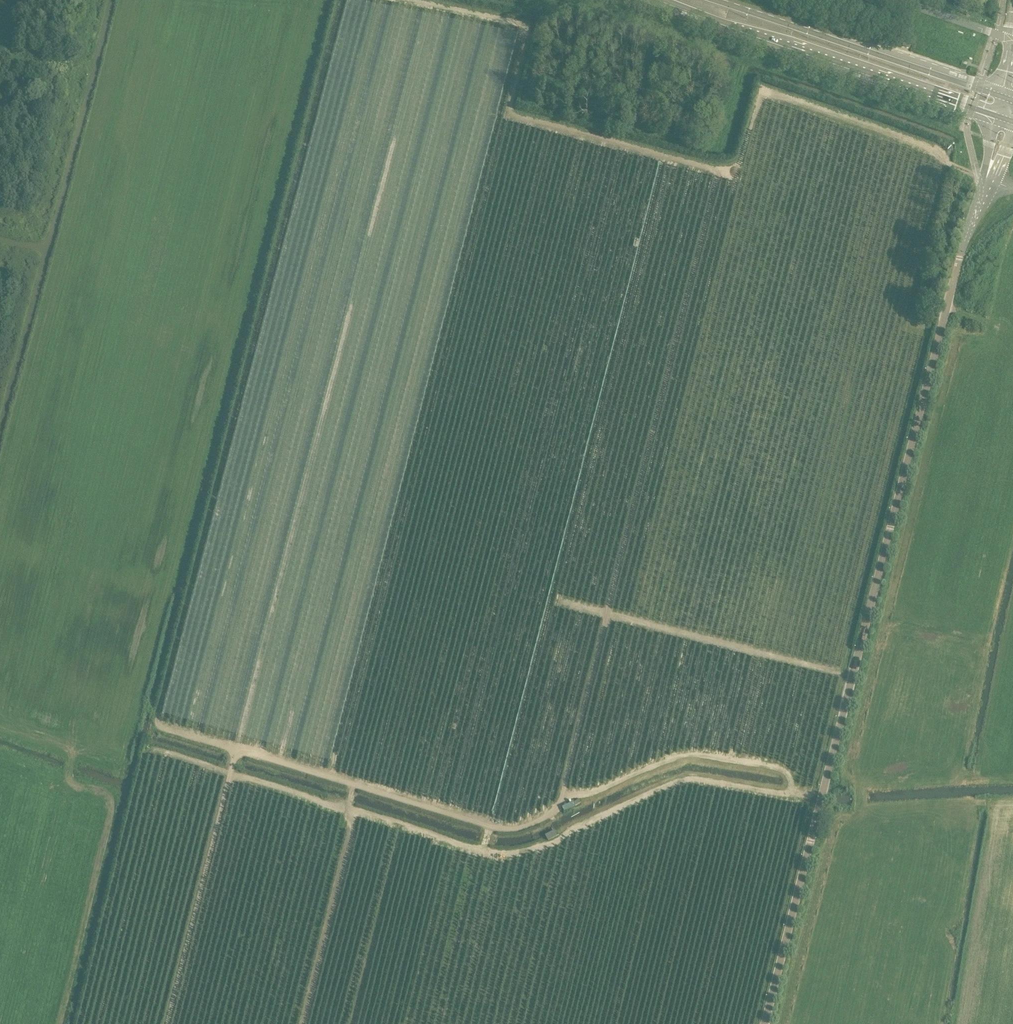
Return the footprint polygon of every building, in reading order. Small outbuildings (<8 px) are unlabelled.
[(548,840),(557,836),(555,831),(546,834),(548,840)]
